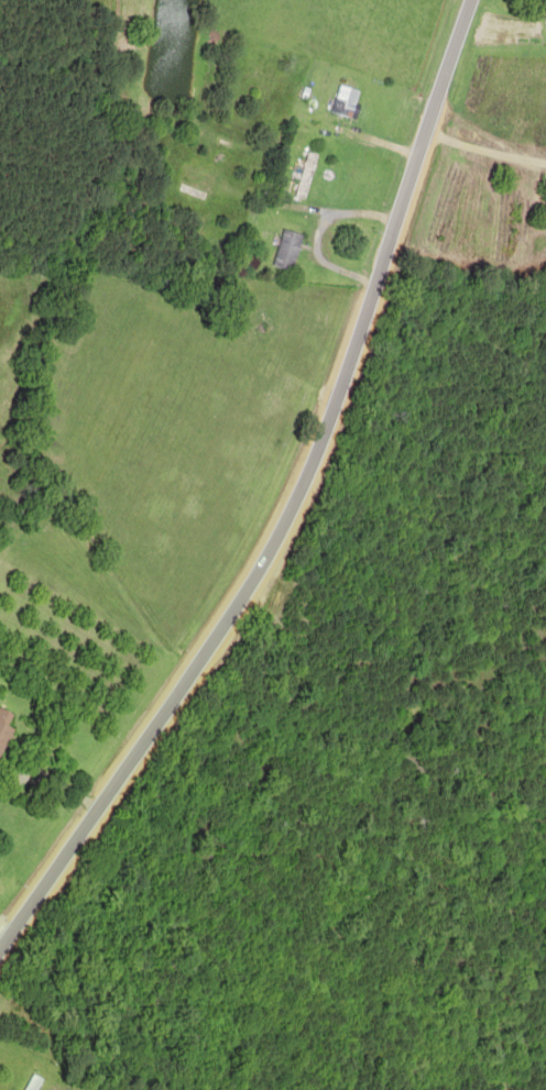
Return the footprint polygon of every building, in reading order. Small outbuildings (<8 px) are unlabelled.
[(326,111),(347,118),(356,91),(335,84),(326,111)] [(289,195),(298,198),(311,154),(303,151),(289,195)] [(298,235),(278,228),(265,264),(286,271),(298,235)]
